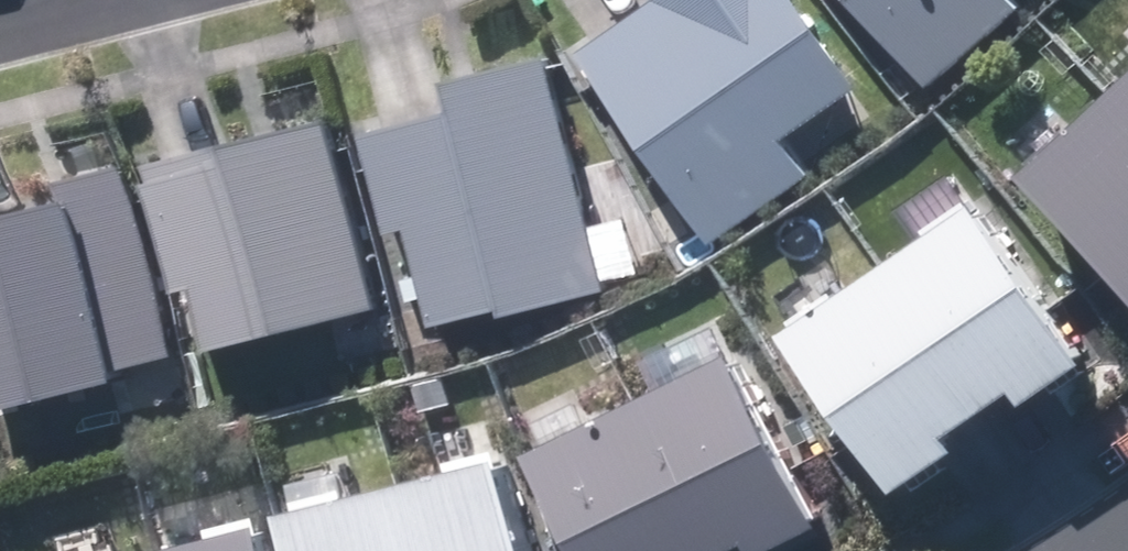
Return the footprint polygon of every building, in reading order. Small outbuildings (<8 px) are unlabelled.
[(804,0),(652,0),(651,7),(586,52),(716,243),(814,177),(788,140),(865,89),(804,0)] [(930,87),(1021,10),(1012,0),(855,0),(930,87)] [(461,111),(366,134),(391,234),(412,229),(436,326),(510,308),(511,316),(609,292),(551,59),(454,82),(461,111)] [(1093,100),(1127,138),(1127,69),(1093,100)] [(1093,100),(1010,175),(1127,304),(1127,138),(1093,100)] [(335,121),(144,168),(175,293),(195,289),(210,351),(381,308),(335,121)] [(0,219),(0,411),(116,382),(113,372),(165,359),(117,172),(60,186),(64,202),(0,219)] [(963,207),(870,273),(972,416),(1006,392),(1015,405),(1074,363),(963,207)] [(972,416),(870,273),(778,338),(889,493),(948,451),(939,439),(972,416)] [(621,409),(691,550),(731,550),(736,548),(738,550),(766,550),(808,530),(724,359),(621,409)] [(621,409),(520,458),(566,550),(691,550),(621,409)] [(382,492),(396,550),(514,550),(493,465),(382,492)] [(382,492),(273,518),(281,550),(396,550),(382,492)] [(153,550),(252,550),(245,526),(153,550)]
